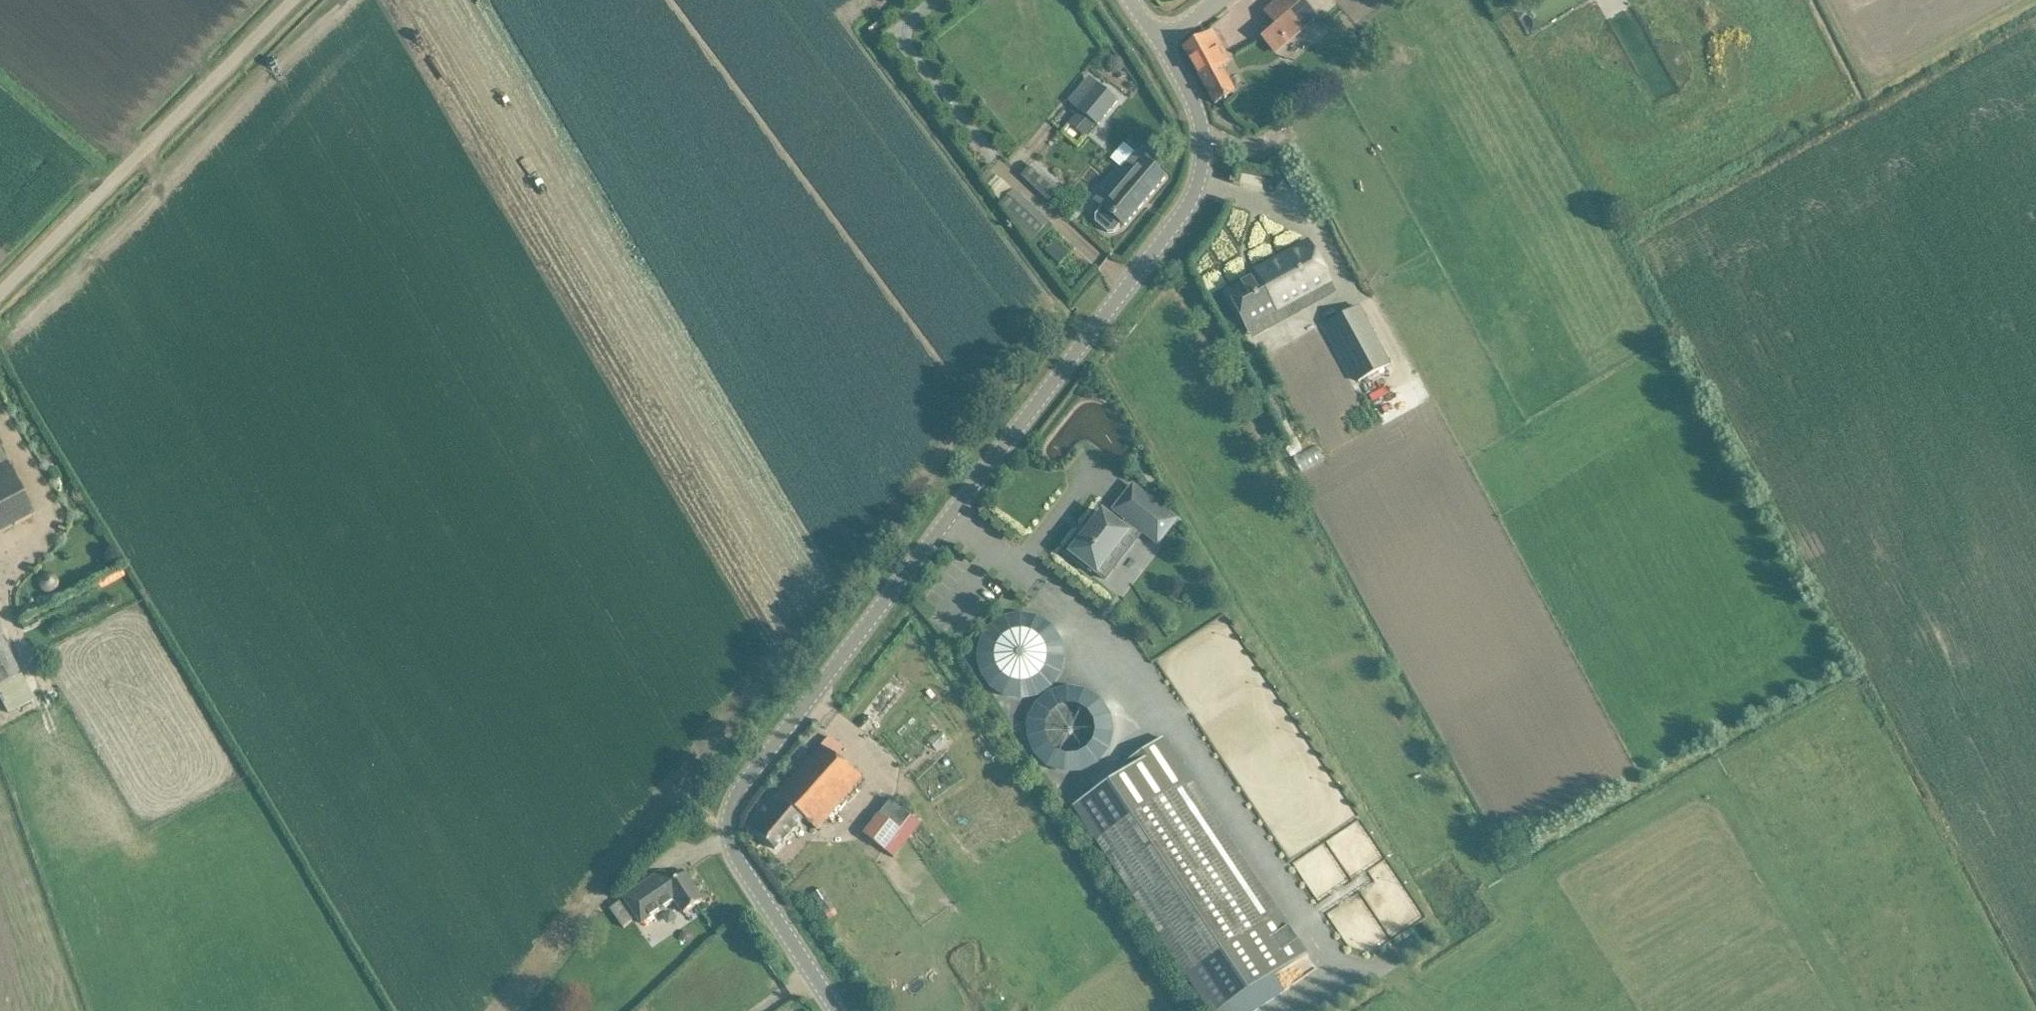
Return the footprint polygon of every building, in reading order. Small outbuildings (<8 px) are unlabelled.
[(1305,4),(1301,0),(1280,0),(1265,13),(1276,26),(1262,38),(1274,52),(1315,16),(1305,4)] [(1230,62),(1223,50),(1213,33),(1185,50),(1215,105),(1235,94),(1221,67),(1230,62)] [(1118,102),(1098,86),(1078,110),(1098,126),(1118,102)] [(1099,205),(1103,208),(1096,216),(1096,223),(1108,233),(1115,232),(1122,224),(1125,227),(1166,178),(1140,156),(1127,171),(1099,205)] [(1059,192),(1031,166),(1021,177),(1049,202),(1059,192)] [(994,176),(986,186),(990,189),(993,192),(1001,183),(998,180),(994,176)] [(1329,283),(1308,244),(1257,271),(1259,276),(1228,293),(1246,327),(1329,283)] [(1360,306),(1326,324),(1358,383),(1391,365),(1360,306)] [(0,449),(0,533),(33,515),(15,479),(0,449)] [(1079,539),(1067,555),(1090,573),(1093,570),(1106,580),(1137,540),(1137,539),(1143,532),(1158,544),(1176,521),(1134,487),(1116,511),(1128,520),(1122,528),(1103,514),(1082,542),(1079,539)] [(8,714),(34,701),(0,634),(0,699),(8,714)] [(1187,979),(1209,1010),(1224,1010),(1308,955),(1281,915),(1190,779),(1162,739),(1121,767),(1125,773),(1073,809),(1096,843),(1187,979)] [(859,779),(836,760),(822,746),(750,827),(775,851),(803,820),(815,830),(859,779)] [(864,836),(886,852),(912,816),(891,800),(864,836)] [(1045,882),(1059,891),(1065,882),(1051,874),(1045,882)] [(660,875),(643,886),(625,899),(642,924),(676,902),(684,914),(703,902),(685,875),(668,887),(660,875)] [(622,927),(636,918),(624,900),(610,910),(622,927)]
